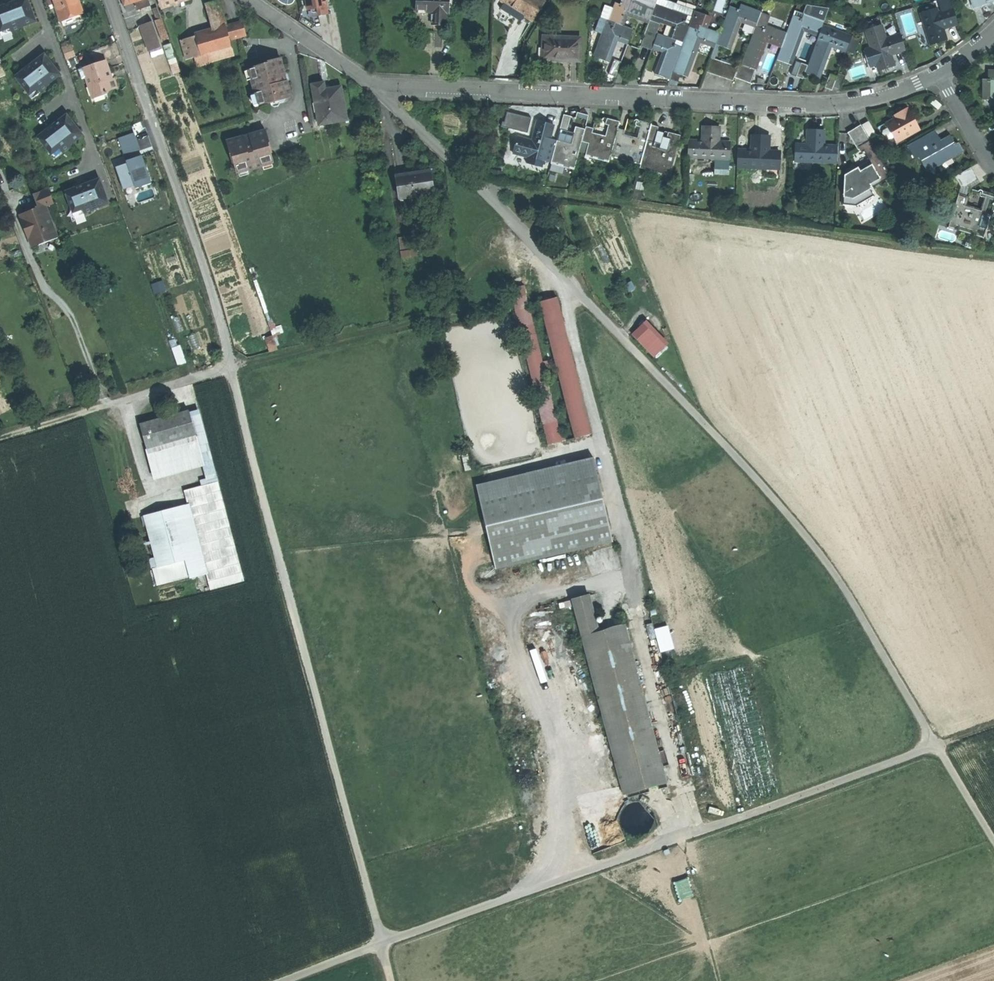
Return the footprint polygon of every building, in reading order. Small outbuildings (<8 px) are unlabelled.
[(0,9),(0,30),(10,29),(12,34),(23,30),(23,28),(37,23),(31,6),(28,0),(24,0),(14,4),(13,2),(5,5),(6,7),(0,9)] [(61,22),(83,14),(78,0),(53,0),(61,22)] [(126,11),(145,5),(143,0),(122,0),(126,11)] [(213,31),(225,27),(226,27),(226,25),(219,0),(217,0),(205,3),(213,31)] [(304,9),(314,8),(314,10),(318,10),(322,10),(322,0),(303,0),(304,9)] [(416,11),(433,11),(432,24),(435,24),(444,25),(446,25),(447,12),(450,12),(450,0),(416,0),(416,11)] [(542,0),(504,0),(503,2),(515,9),(531,20),(543,1),(542,0)] [(622,25),(626,14),(642,20),(648,22),(650,16),(653,8),(632,0),(625,0),(623,6),(614,2),(612,7),(604,4),(599,17),(622,25)] [(656,2),(688,14),(693,16),(694,11),(666,0),(656,0),(656,2)] [(953,8),(951,0),(940,0),(943,11),(953,8)] [(676,39),(683,42),(689,26),(690,24),(685,22),(688,14),(656,2),(653,8),(650,16),(658,19),(674,24),(669,37),(676,39)] [(720,32),(716,43),(729,48),(740,19),(756,25),(759,18),(761,11),(740,3),(739,8),(730,5),(726,15),(720,32)] [(782,45),(777,59),(784,61),(790,64),(803,28),(820,34),(821,30),(823,25),(829,8),(807,5),(804,13),(795,9),(787,32),(782,45)] [(958,23),(953,8),(943,11),(937,12),(936,7),(922,11),(931,44),(939,42),(943,40),(942,35),(944,35),(942,28),(958,23)] [(690,24),(689,26),(697,29),(699,25),(707,27),(709,21),(703,19),(704,14),(694,11),(693,16),(690,24)] [(83,14),(61,22),(64,28),(85,20),(83,14)] [(658,19),(650,16),(648,22),(646,28),(653,31),(658,19)] [(622,25),(599,17),(595,30),(603,33),(594,56),(601,59),(608,61),(616,38),(628,42),(633,29),(622,25)] [(168,38),(161,18),(154,20),(161,40),(168,38)] [(756,25),(766,29),(767,24),(769,21),(759,18),(756,25)] [(160,46),(152,21),(140,25),(149,49),(160,46)] [(236,38),(245,36),(241,21),(226,25),(226,27),(225,27),(229,40),(236,38)] [(756,25),(742,63),(754,68),(765,39),(782,45),(787,32),(767,24),(766,29),(756,25)] [(682,45),(673,70),(680,72),(686,75),(699,40),(715,46),(716,43),(720,32),(707,27),(699,25),(697,29),(689,26),(683,42),(682,45)] [(823,25),(821,30),(831,33),(832,29),(823,25)] [(868,39),(883,34),(881,26),(866,30),(868,39)] [(206,53),(231,46),(229,40),(225,27),(213,31),(194,36),(200,55),(206,53)] [(653,31),(646,28),(641,42),(648,44),(653,46),(658,33),(653,31)] [(2,37),(12,34),(10,29),(0,30),(0,31),(2,37)] [(808,65),(805,73),(812,76),(818,78),(831,43),(847,49),(851,36),(832,29),(831,33),(821,30),(820,34),(808,65)] [(658,33),(653,46),(664,50),(656,72),(664,75),(670,77),(673,70),(682,45),(674,43),(676,39),(669,37),(658,33)] [(905,49),(900,34),(899,35),(885,39),(883,34),(868,39),(878,71),(885,69),(891,67),(889,61),(892,60),(890,54),(905,49)] [(193,57),(200,55),(194,36),(180,40),(185,59),(193,57)] [(580,38),(544,36),(543,47),(547,47),(547,59),(561,59),(579,60),(580,38)] [(160,46),(149,49),(151,56),(162,53),(160,46)] [(231,46),(206,53),(208,61),(233,54),(231,46)] [(200,55),(193,57),(196,65),(208,61),(206,53),(200,55)] [(16,78),(28,94),(38,90),(41,94),(50,86),(49,86),(61,76),(53,65),(45,55),(33,65),(32,63),(26,68),(27,70),(16,78)] [(715,74),(732,80),(733,76),(737,66),(711,56),(706,70),(715,74)] [(290,97),(279,58),(268,61),(258,63),(259,65),(250,68),(253,80),(251,81),(254,92),(256,92),(259,103),(268,100),(269,102),(290,97)] [(609,75),(615,77),(621,61),(615,59),(609,75)] [(105,62),(83,70),(87,79),(90,88),(93,86),(97,96),(107,92),(112,91),(108,80),(111,79),(108,71),(105,62)] [(737,66),(733,76),(742,79),(749,82),(754,68),(742,63),(739,62),(737,66)] [(805,73),(808,65),(802,62),(796,76),(803,78),(805,73)] [(833,86),(837,74),(830,72),(828,77),(827,80),(825,86),(832,89),(833,86)] [(837,74),(833,86),(840,89),(845,75),(838,72),(837,74)] [(108,80),(112,91),(118,89),(114,78),(111,79),(108,80)] [(987,79),(981,79),(981,91),(981,98),(993,98),(993,90),(988,90),(988,82),(987,82),(987,79)] [(345,118),(340,89),(332,90),(324,91),(323,82),(312,84),(315,102),(319,101),(323,122),(345,118)] [(93,86),(90,88),(94,100),(108,95),(107,92),(97,96),(93,86)] [(38,90),(28,94),(33,101),(41,94),(38,90)] [(893,137),(896,142),(919,129),(913,118),(907,108),(900,112),(901,115),(885,124),(888,129),(893,137)] [(527,133),(532,117),(507,110),(503,125),(527,133)] [(563,114),(559,129),(566,131),(570,116),(563,114)] [(75,125),(68,116),(56,125),(54,123),(48,129),(49,130),(38,139),(50,154),(60,150),(63,155),(72,147),(72,146),(84,136),(75,125)] [(593,128),(585,126),(585,128),(582,141),(589,143),(586,156),(608,162),(610,155),(617,127),(619,121),(613,120),(609,119),(607,125),(605,136),(592,133),(593,128)] [(527,156),(526,162),(541,166),(543,160),(549,138),(552,124),(544,122),(537,120),(531,141),(527,156)] [(617,127),(610,155),(640,164),(650,124),(651,123),(645,122),(641,121),(639,127),(636,138),(623,134),(624,129),(617,127)] [(640,164),(639,168),(670,176),(680,135),(675,133),(671,132),(671,135),(667,149),(653,146),(657,131),(658,126),(650,124),(640,164)] [(551,162),(551,163),(574,169),(582,141),(585,128),(579,127),(575,125),(573,132),(570,142),(557,139),(557,140),(551,162)] [(701,141),(688,141),(687,156),(729,158),(730,143),(717,142),(718,126),(710,126),(702,125),(701,141)] [(881,161),(861,125),(854,129),(848,133),(858,150),(859,149),(861,153),(864,151),(870,161),(858,167),(856,164),(844,170),(843,204),(856,206),(874,196),(870,189),(891,178),(881,161)] [(248,133),(225,140),(231,161),(232,161),(235,171),(244,168),(245,170),(261,165),(260,164),(272,161),(269,150),(271,150),(265,129),(248,133)] [(570,142),(573,132),(566,131),(559,129),(557,139),(570,142)] [(794,160),(837,162),(838,146),(823,145),(824,129),(814,129),(807,129),(807,145),(801,145),(800,147),(794,147),(794,160)] [(893,137),(888,129),(883,132),(883,134),(885,139),(888,139),(893,137)] [(667,149),(671,135),(668,134),(668,133),(667,132),(666,131),(665,131),(664,131),(663,132),(663,133),(657,131),(653,146),(667,149)] [(929,148),(918,154),(918,155),(927,170),(958,153),(954,146),(956,145),(955,143),(954,143),(952,140),(950,136),(941,141),(939,137),(938,138),(934,131),(923,138),(929,148)] [(134,132),(118,137),(123,155),(139,149),(134,132)] [(752,151),(737,150),(736,165),(779,167),(779,155),(774,154),(774,151),(767,151),(768,135),(760,135),(753,134),(752,151)] [(527,156),(531,141),(516,137),(512,153),(527,156)] [(549,138),(543,160),(551,162),(557,140),(549,138)] [(923,138),(908,146),(914,157),(918,155),(918,154),(929,148),(923,138)] [(60,150),(50,154),(55,161),(63,155),(60,150)] [(120,191),(149,183),(141,156),(112,164),(120,191)] [(728,162),(713,162),(713,171),(728,172),(728,162)] [(971,168),(955,177),(962,189),(966,187),(978,180),(971,168)] [(413,172),(396,175),(399,197),(433,192),(430,170),(413,172)] [(66,193),(73,211),(83,210),(85,216),(96,211),(95,210),(110,204),(105,192),(100,180),(86,185),(85,183),(78,186),(78,188),(66,193)] [(978,180),(966,187),(967,190),(980,183),(978,180)] [(35,196),(40,210),(47,208),(55,205),(50,190),(35,196)] [(993,201),(993,194),(990,193),(985,191),(983,198),(979,209),(966,205),(969,197),(958,194),(947,228),(961,232),(969,234),(982,238),(993,201)] [(47,208),(40,210),(31,213),(21,217),(32,247),(58,237),(47,208)] [(83,210),(73,211),(76,219),(85,216),(83,210)] [(969,234),(961,232),(959,238),(967,241),(969,234)] [(399,251),(413,249),(410,235),(396,237),(399,251)] [(399,251),(400,258),(418,255),(416,248),(413,249),(399,251)] [(550,447),(565,443),(524,293),(523,289),(508,293),(550,447)] [(593,436),(557,301),(539,306),(576,440),(593,436)] [(665,348),(644,326),(634,336),(655,358),(665,348)] [(265,338),(269,351),(275,349),(271,336),(265,338)] [(185,439),(197,436),(190,412),(141,426),(148,450),(185,439)] [(148,450),(141,426),(130,429),(137,453),(148,450)] [(205,464),(197,436),(185,439),(192,467),(205,464)] [(185,439),(148,450),(156,479),(192,467),(185,439)] [(612,541),(593,459),(477,486),(496,568),(612,541)] [(201,480),(202,486),(217,482),(218,482),(217,476),(201,480)] [(202,486),(184,491),(210,590),(244,581),(217,482),(202,486)] [(572,601),(624,796),(666,785),(624,627),(599,633),(589,596),(572,601)] [(653,629),(660,652),(674,648),(668,625),(653,629)] [(536,760),(530,761),(536,787),(542,786),(536,760)]
